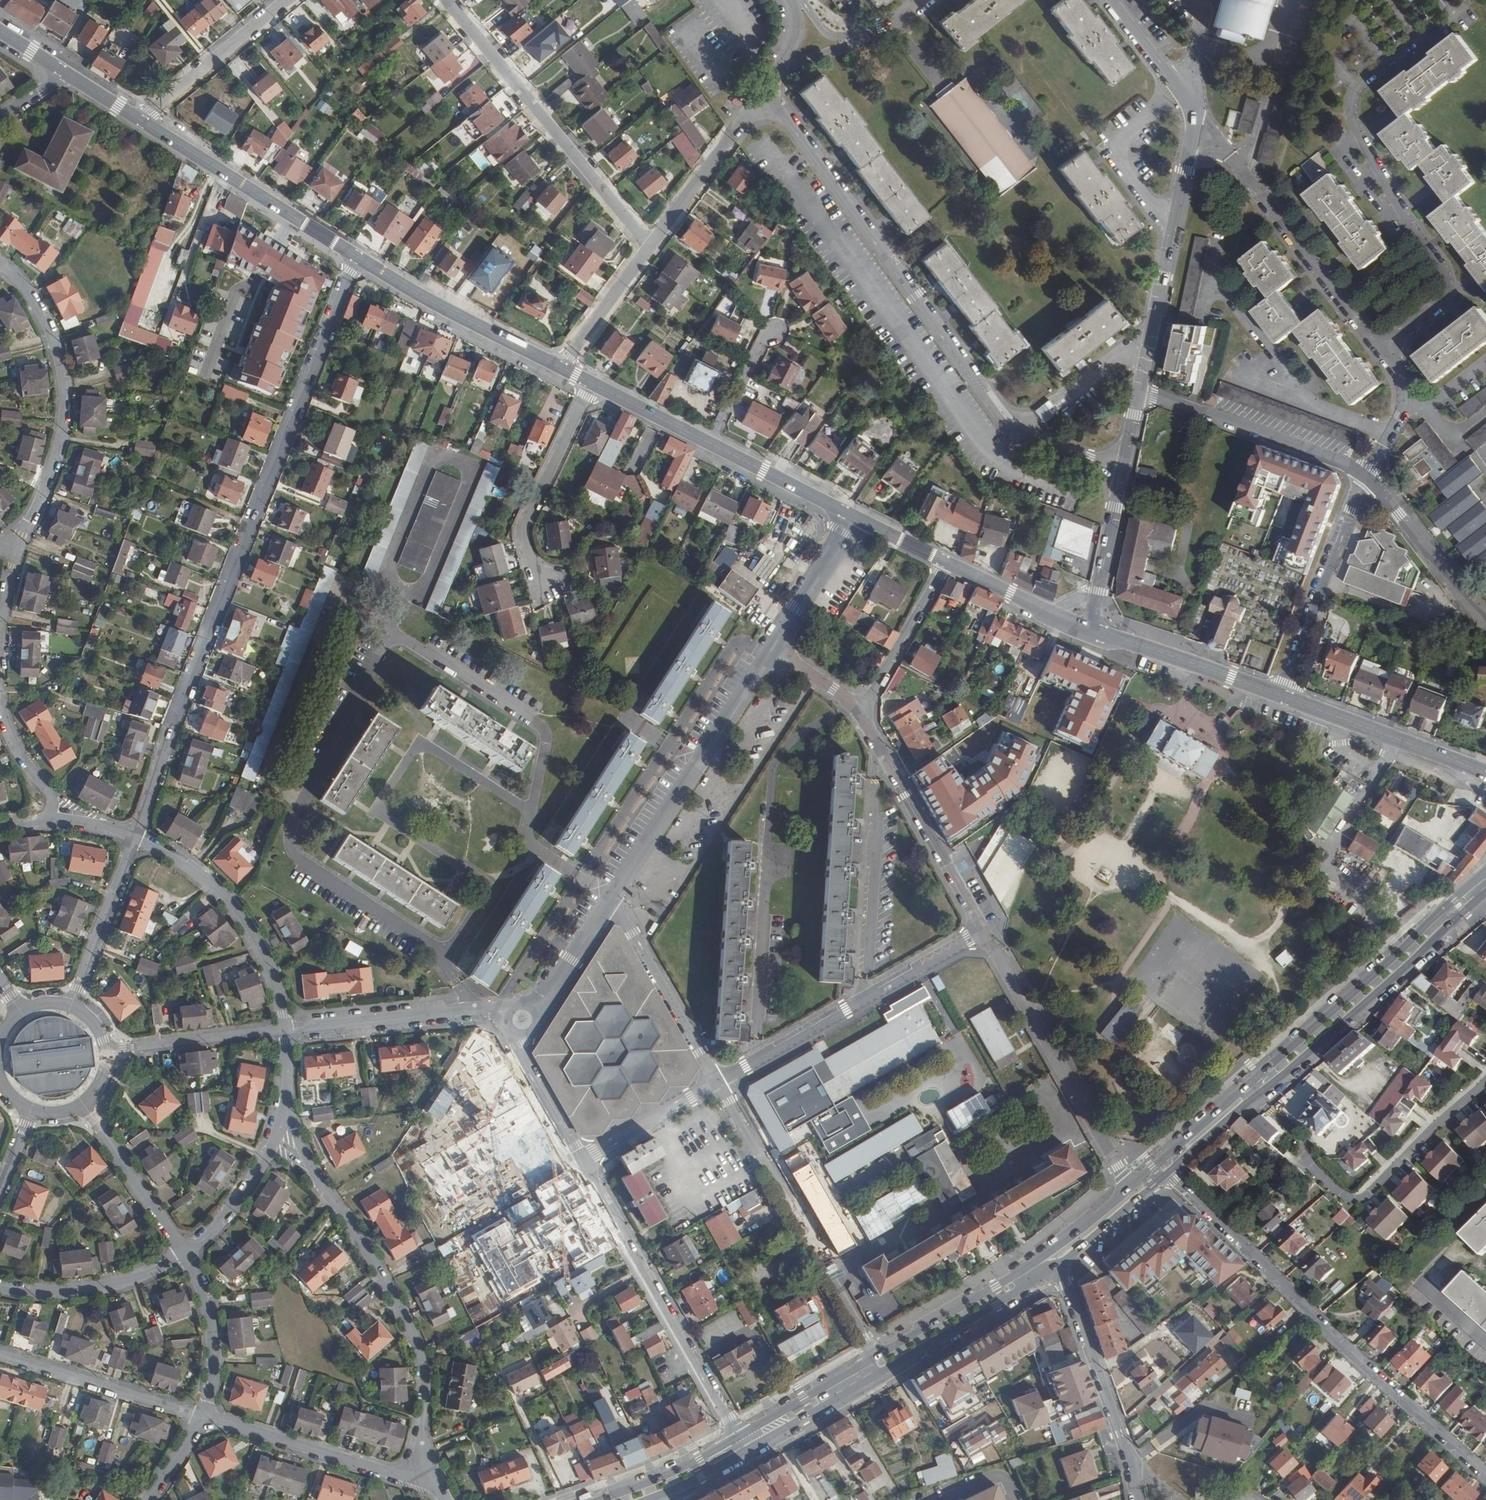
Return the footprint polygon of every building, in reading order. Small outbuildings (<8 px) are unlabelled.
[(7,8),(8,7),(13,0),(0,0),(0,3),(7,8)] [(8,7),(35,25),(46,9),(32,0),(13,0),(8,7)] [(213,25),(230,11),(220,0),(208,0),(199,8),(200,8),(212,24),(213,25)] [(240,14),(256,0),(228,0),(240,14)] [(325,1),(332,9),(333,8),(329,2),(331,0),(326,0),(325,1)] [(332,9),(335,14),(337,12),(340,16),(350,8),(343,0),(331,0),(329,2),(333,8),(332,9)] [(350,8),(340,16),(337,12),(335,14),(346,26),(363,13),(352,0),(343,0),(350,8)] [(363,13),(366,17),(372,12),(370,10),(383,0),(352,0),(363,13)] [(411,19),(417,27),(432,15),(424,4),(427,3),(425,0),(415,0),(407,7),(414,16),(411,19)] [(533,2),(531,0),(507,0),(510,4),(506,7),(515,18),(533,2)] [(841,10),(855,0),(834,0),(841,10)] [(959,13),(957,11),(942,24),(964,52),(980,39),(977,37),(1025,0),(977,0),(959,13)] [(1083,0),(1067,0),(1053,11),(1071,34),(1069,37),(1090,63),(1092,61),(1115,91),(1138,73),(1116,43),(1118,41),(1098,14),(1095,16),(1083,0)] [(1217,26),(1218,27),(1217,35),(1237,41),(1238,35),(1245,37),(1246,34),(1251,35),(1260,0),(1224,0),(1217,26)] [(1294,36),(1310,40),(1318,0),(1302,0),(1294,36)] [(55,2),(43,20),(66,36),(79,16),(55,2)] [(143,13),(151,18),(159,8),(152,2),(143,13)] [(640,26),(648,20),(636,3),(628,9),(640,26)] [(403,10),(411,19),(414,16),(407,7),(403,10)] [(206,28),(212,24),(200,8),(185,21),(198,36),(203,31),(206,28)] [(372,23),(377,18),(372,12),(366,17),(372,23)] [(524,47),(536,38),(532,33),(535,31),(522,16),(508,27),(524,47)] [(109,31),(92,19),(80,38),(97,50),(109,31)] [(283,22),(277,27),(288,40),(289,39),(294,36),(283,22)] [(660,48),(666,43),(651,22),(644,27),(660,48)] [(331,40),(318,26),(303,38),(307,43),(305,46),(309,51),(312,50),(314,53),(331,40)] [(391,46),(401,38),(397,33),(387,41),(391,46)] [(184,51),(169,34),(153,47),(167,65),(184,51)] [(289,39),(304,57),(308,54),(294,36),(289,39)] [(1388,91),(1406,116),(1415,110),(1422,104),(1424,106),(1435,98),(1434,96),(1454,80),(1456,83),(1469,73),(1468,71),(1480,61),(1463,37),(1450,45),(1448,43),(1434,53),(1436,56),(1416,71),(1413,68),(1402,76),(1404,79),(1388,91)] [(391,46),(398,53),(407,45),(401,38),(391,46)] [(550,54),(536,38),(524,47),(541,68),(549,62),(546,58),(550,54)] [(289,39),(288,40),(274,52),(288,70),(304,57),(289,39)] [(597,69),(601,65),(582,42),(565,56),(584,79),(597,69)] [(407,45),(398,53),(404,61),(413,53),(407,45)] [(1295,61),(1297,48),(1282,46),(1280,59),(1295,61)] [(105,47),(94,64),(116,79),(126,61),(105,47)] [(464,70),(451,54),(434,69),(447,84),(464,70)] [(357,67),(363,76),(377,67),(370,58),(357,67)] [(1226,77),(1228,68),(1220,66),(1218,75),(1226,77)] [(591,112),(616,92),(597,69),(584,79),(577,85),(581,92),(580,93),(588,103),(586,104),(591,112)] [(0,71),(0,90),(4,94),(12,89),(0,71)] [(269,72),(263,77),(265,80),(261,83),(254,88),(266,104),(284,91),(269,72)] [(907,234),(930,216),(881,152),(883,150),(865,126),(867,124),(846,98),(844,99),(826,76),(803,94),(821,117),(819,119),(840,146),(841,144),(860,168),(858,170),(907,234)] [(1024,176),(1034,168),(1023,155),(994,117),(964,79),(946,93),(930,106),(1000,195),(1024,176)] [(556,93),(560,99),(577,85),(572,80),(556,93)] [(641,85),(648,94),(654,90),(647,81),(641,85)] [(479,86),(464,98),(477,113),(491,102),(479,86)] [(686,95),(682,98),(695,116),(710,105),(696,87),(686,95)] [(578,95),(586,104),(588,103),(580,93),(578,95)] [(425,110),(429,115),(447,100),(442,94),(430,103),(431,105),(425,110)] [(677,102),(679,104),(690,119),(695,116),(682,98),(677,102)] [(1259,102),(1246,98),(1237,131),(1250,135),(1259,102)] [(315,106),(328,116),(334,108),(321,99),(315,106)] [(506,120),(491,102),(477,113),(473,117),(488,135),(506,120)] [(1286,107),(1273,103),(1258,161),(1272,165),(1281,128),(1286,107)] [(228,136),(240,118),(219,104),(207,123),(216,128),(217,126),(220,129),(219,131),(228,136)] [(686,132),(697,148),(706,140),(690,119),(679,104),(675,107),(670,111),(686,132)] [(1226,124),(1236,127),(1239,112),(1230,110),(1226,124)] [(1415,110),(1406,116),(1392,127),(1403,141),(1400,144),(1410,157),(1413,156),(1421,167),(1429,162),(1437,173),(1435,175),(1446,188),(1448,187),(1457,199),(1464,196),(1482,182),(1472,170),(1474,168),(1464,154),(1462,156),(1454,144),(1446,150),(1437,138),(1440,136),(1429,122),(1427,124),(1415,110)] [(602,145),(621,131),(605,111),(586,126),(602,145)] [(64,195),(95,134),(67,121),(46,161),(26,151),(15,171),(64,195)] [(361,133),(378,146),(386,134),(368,122),(361,133)] [(521,129),(515,122),(488,144),(502,162),(532,138),(524,128),(521,129)] [(274,143),(257,131),(245,149),(252,155),(255,151),(264,157),(274,143)] [(693,157),(700,151),(697,148),(686,132),(679,139),(682,143),(693,157)] [(622,136),(604,150),(622,171),(625,168),(627,170),(634,165),(632,163),(638,158),(622,136)] [(679,139),(651,161),(654,165),(682,143),(679,139)] [(281,146),(274,143),(264,157),(272,162),(283,147),(281,146)] [(479,149),(471,154),(480,172),(489,167),(479,149)] [(1117,241),(1140,224),(1122,200),(1124,197),(1104,171),(1102,173),(1082,149),(1060,167),(1078,191),(1076,194),(1096,219),(1099,217),(1117,241)] [(698,164),(704,157),(700,151),(693,157),(698,164)] [(542,172),(526,152),(509,165),(525,186),(542,172)] [(1323,154),(1305,167),(1318,183),(1335,169),(1323,154)] [(296,183),(309,165),(296,156),(283,173),(296,183)] [(426,174),(414,164),(410,169),(423,180),(426,174)] [(203,176),(185,165),(179,179),(196,190),(203,176)] [(749,170),(741,165),(727,185),(743,197),(755,181),(746,174),(749,170)] [(671,184),(658,168),(638,183),(651,200),(671,184)] [(345,184),(326,170),(313,186),(332,201),(345,184)] [(1369,269),(1394,250),(1384,237),(1385,235),(1375,222),(1373,223),(1356,201),(1358,200),(1347,186),(1346,187),(1337,174),(1311,194),(1320,206),(1318,208),(1329,222),(1332,220),(1348,242),(1346,244),(1356,257),(1358,255),(1369,269)] [(570,198),(547,180),(534,196),(556,214),(570,198)] [(0,198),(0,204),(3,206),(13,188),(8,185),(0,198)] [(454,193),(444,187),(441,191),(450,197),(454,193)] [(366,210),(374,215),(386,201),(377,195),(374,199),(358,189),(348,205),(363,215),(366,210)] [(249,206),(232,195),(228,209),(245,220),(249,206)] [(192,203),(173,196),(165,217),(184,224),(192,203)] [(1457,199),(1439,213),(1449,227),(1447,229),(1457,242),(1459,240),(1475,263),(1473,265),(1483,278),(1485,276),(1485,277),(1485,226),(1484,223),(1485,220),(1476,207),(1474,209),(1464,196),(1457,199)] [(375,231),(399,246),(416,224),(390,206),(375,225),(378,226),(375,231)] [(19,252),(28,259),(26,261),(44,275),(59,254),(41,241),(39,244),(23,233),(24,230),(5,217),(0,224),(0,243),(10,250),(12,247),(19,252)] [(72,237),(80,225),(70,218),(62,229),(72,237)] [(770,237),(774,232),(758,220),(754,225),(751,223),(740,239),(747,244),(746,246),(750,249),(751,247),(756,251),(764,240),(757,235),(761,230),(770,237)] [(442,234),(426,221),(409,245),(424,257),(442,234)] [(713,235),(695,221),(682,240),(686,243),(684,245),(693,251),(694,249),(700,254),(713,235)] [(243,224),(238,237),(231,255),(228,264),(227,267),(251,280),(255,274),(265,258),(274,245),(274,244),(261,235),(243,224)] [(604,261),(606,262),(618,245),(609,239),(600,233),(603,230),(595,224),(587,235),(594,241),(589,249),(604,261)] [(213,248),(231,255),(238,237),(219,230),(220,229),(216,228),(209,248),(213,250),(213,248)] [(160,230),(150,258),(130,311),(120,338),(155,351),(162,333),(140,324),(165,258),(168,250),(170,250),(175,237),(160,230)] [(600,233),(609,239),(611,236),(603,230),(600,233)] [(1211,241),(1197,239),(1181,316),(1194,319),(1211,241)] [(998,368),(1026,346),(1015,332),(1013,334),(994,309),(996,307),(945,242),(922,260),(972,325),(970,328),(989,353),(987,354),(998,368)] [(1300,332),(1309,326),(1282,292),(1299,279),(1290,268),(1293,266),(1282,251),(1279,253),(1270,242),(1246,260),(1254,272),(1250,274),(1262,290),(1265,287),(1274,299),(1259,311),(1285,344),(1300,332)] [(515,261),(492,244),(466,278),(489,295),(515,261)] [(288,254),(274,245),(265,258),(255,274),(269,284),(275,291),(279,292),(281,286),(278,285),(271,281),(283,262),(288,254)] [(589,249),(582,245),(565,267),(587,283),(604,261),(589,249)] [(535,254),(542,259),(547,252),(540,247),(535,254)] [(187,266),(193,251),(185,248),(179,263),(187,266)] [(445,248),(434,263),(455,278),(466,263),(445,248)] [(289,253),(288,254),(283,262),(271,281),(278,285),(281,286),(279,292),(275,291),(260,328),(258,327),(252,341),(253,341),(246,359),(246,358),(241,369),(246,371),(244,377),(243,376),(239,385),(272,398),(276,390),(280,392),(287,375),(286,374),(282,373),(286,364),(289,366),(293,357),(294,358),(300,343),(301,344),(306,330),(302,328),(307,314),(312,316),(327,280),(324,279),(325,278),(305,264),(289,253)] [(531,259),(538,264),(542,259),(535,254),(531,259)] [(669,268),(665,274),(669,276),(686,289),(699,272),(687,263),(685,265),(676,258),(669,268)] [(542,259),(538,264),(544,268),(547,263),(542,259)] [(210,283),(220,287),(227,267),(228,264),(220,261),(217,268),(216,268),(213,276),(210,283)] [(784,293),(788,271),(761,267),(757,284),(769,287),(776,287),(777,291),(784,293)] [(1386,274),(1380,268),(1374,272),(1379,279),(1386,274)] [(732,273),(727,280),(735,286),(740,279),(732,273)] [(807,313),(826,300),(807,273),(793,284),(797,290),(795,292),(801,300),(804,303),(801,306),(807,313)] [(669,276),(665,274),(658,282),(660,284),(664,287),(655,298),(667,308),(674,300),(672,299),(679,290),(683,293),(686,289),(669,276)] [(49,291),(65,319),(69,317),(70,319),(74,317),(82,313),(77,304),(80,302),(72,288),(69,289),(64,280),(52,287),(53,288),(49,291)] [(664,287),(660,284),(652,296),(655,298),(664,287)] [(577,299),(591,309),(597,300),(579,287),(576,293),(579,295),(577,299)] [(547,300),(532,290),(522,309),(541,321),(549,307),(544,304),(547,300)] [(690,299),(683,293),(679,290),(672,299),(674,300),(667,308),(671,310),(674,306),(679,309),(681,306),(684,308),(690,299)] [(22,308),(16,299),(15,299),(11,294),(0,302),(0,304),(2,308),(0,309),(0,311),(5,319),(22,308)] [(362,301),(354,297),(345,320),(354,324),(362,301)] [(654,306),(642,297),(637,303),(650,312),(654,306)] [(1126,325),(1107,301),(1044,351),(1063,374),(1126,325)] [(175,305),(167,329),(193,337),(201,314),(175,305)] [(831,343),(848,331),(830,305),(815,316),(819,322),(818,324),(831,343)] [(28,317),(22,308),(5,319),(11,329),(15,327),(18,332),(30,323),(27,318),(28,317)] [(378,336),(387,313),(382,311),(377,315),(372,313),(363,330),(378,336)] [(1484,312),(1421,360),(1439,384),(1485,349),(1485,314),(1484,312)] [(394,316),(387,313),(378,336),(392,341),(398,323),(392,321),(394,316)] [(1325,313),(1309,326),(1300,332),(1309,343),(1307,344),(1318,359),(1321,357),(1337,378),(1335,381),(1345,394),(1347,392),(1358,405),(1382,387),(1372,374),(1374,371),(1364,358),(1361,360),(1344,338),(1347,337),(1336,322),(1334,324),(1325,313)] [(312,316),(307,314),(302,328),(306,330),(312,316)] [(114,315),(95,321),(97,327),(116,322),(114,315)] [(710,333),(735,345),(744,326),(719,315),(710,333)] [(61,321),(65,329),(79,326),(74,317),(70,319),(69,317),(65,319),(61,321)] [(408,358),(420,327),(409,324),(397,354),(408,358)] [(1209,329),(1182,326),(1172,371),(1178,372),(1177,380),(1198,384),(1201,364),(1203,364),(1205,354),(1201,353),(1202,349),(1199,349),(1200,342),(1206,343),(1209,329)] [(619,364),(633,343),(617,331),(602,352),(619,364)] [(162,333),(155,351),(175,358),(181,340),(162,333)] [(73,342),(76,353),(95,348),(92,338),(88,339),(87,334),(74,337),(74,342),(73,342)] [(429,359),(436,340),(424,336),(421,335),(415,353),(429,359)] [(448,344),(436,340),(429,359),(445,364),(452,346),(448,344)] [(675,357),(653,341),(639,362),(659,378),(675,357)] [(11,351),(9,345),(0,347),(0,354),(11,351)] [(95,348),(76,353),(80,365),(81,365),(83,370),(96,367),(94,361),(99,360),(95,348)] [(11,351),(0,354),(0,361),(12,357),(11,351)] [(692,363),(681,385),(703,397),(715,376),(709,372),(715,363),(706,357),(700,367),(692,363)] [(471,367),(451,358),(448,365),(443,379),(462,387),(471,367)] [(803,368),(782,359),(775,373),(774,372),(769,381),(791,392),(803,368)] [(497,368),(482,361),(472,384),(488,391),(497,368)] [(677,362),(650,398),(663,405),(675,382),(672,380),(681,366),(677,362)] [(111,370),(113,376),(131,371),(129,365),(111,370)] [(27,381),(49,379),(48,370),(46,370),(46,366),(25,368),(27,381)] [(672,380),(675,382),(678,383),(686,369),(681,366),(672,380)] [(236,384),(239,385),(243,376),(244,377),(246,371),(241,369),(236,384)] [(131,371),(113,376),(115,382),(133,377),(131,371)] [(338,386),(333,399),(351,406),(360,384),(339,376),(335,385),(338,386)] [(50,388),(49,379),(27,381),(28,396),(48,394),(48,389),(50,388)] [(461,390),(462,387),(443,379),(441,382),(461,390)] [(1358,443),(1363,430),(1229,380),(1224,394),(1281,415),(1358,443)] [(387,388),(376,384),(374,389),(385,393),(387,388)] [(226,387),(223,395),(233,399),(232,401),(246,406),(249,397),(242,394),(226,387)] [(83,398),(83,410),(96,411),(97,399),(99,399),(100,391),(88,391),(87,398),(83,398)] [(1485,408),(1485,392),(1462,410),(1470,420),(1485,408)] [(500,427),(511,400),(503,397),(492,423),(500,427)] [(797,412),(804,404),(788,397),(784,406),(797,412)] [(445,429),(456,401),(450,398),(439,427),(445,429)] [(96,411),(83,410),(82,415),(104,417),(105,399),(99,399),(97,399),(96,411)] [(521,404),(511,400),(500,427),(510,431),(521,404)] [(773,436),(784,415),(757,401),(746,423),(773,436)] [(3,416),(23,418),(24,412),(4,409),(3,416)] [(797,414),(784,430),(793,437),(795,435),(797,437),(795,441),(804,447),(823,420),(817,415),(818,414),(811,409),(804,418),(797,414)] [(104,417),(82,415),(82,425),(85,425),(85,432),(97,433),(98,426),(104,427),(104,417)] [(22,426),(23,418),(3,416),(3,423),(22,426)] [(263,447),(272,423),(254,416),(244,440),(263,447)] [(613,465),(636,423),(622,416),(619,422),(614,433),(601,459),(585,490),(613,505),(642,500),(638,478),(626,480),(609,470),(612,465),(613,465)] [(1428,421),(1417,430),(1423,438),(1450,472),(1461,463),(1428,421)] [(546,449),(553,431),(545,428),(546,425),(541,423),(540,426),(538,424),(530,442),(546,449)] [(584,450),(601,459),(614,433),(597,424),(584,450)] [(344,463),(356,434),(336,426),(325,454),(344,463)] [(1485,446),(1485,430),(1470,442),(1478,453),(1485,446)] [(842,447),(821,431),(809,448),(829,463),(842,447)] [(22,447),(43,453),(47,444),(45,443),(47,437),(30,433),(29,438),(25,437),(22,447)] [(447,449),(450,441),(439,437),(436,444),(447,449)] [(862,442),(855,437),(837,461),(862,479),(879,456),(872,451),(874,448),(863,440),(862,442)] [(123,438),(121,439),(120,451),(138,454),(139,447),(139,440),(123,438)] [(417,438),(360,578),(373,583),(429,443),(417,438)] [(1436,483),(1450,472),(1423,438),(1417,443),(1420,446),(1416,449),(1413,446),(1405,453),(1411,461),(1413,460),(1416,464),(1414,466),(1423,477),(1428,473),(1436,483)] [(250,449),(229,440),(219,467),(240,475),(250,449)] [(485,445),(477,441),(472,453),(479,457),(485,445)] [(674,496),(695,454),(673,443),(671,447),(667,455),(666,457),(676,462),(661,490),(674,496)] [(662,453),(667,455),(671,447),(666,444),(662,453)] [(40,463),(43,453),(22,447),(20,457),(23,457),(21,464),(37,468),(39,463),(40,463)] [(1268,486),(1286,494),(1286,495),(1312,505),(1297,544),(1286,540),(1276,565),(1308,578),(1344,487),(1338,476),(1263,447),(1237,512),(1262,522),(1266,511),(1262,509),(1265,500),(1263,499),(1268,486)] [(520,452),(512,448),(508,457),(523,464),(528,452),(522,449),(520,452)] [(75,469),(95,476),(101,456),(84,450),(82,457),(79,456),(75,469)] [(1436,483),(1449,499),(1429,515),(1442,532),(1449,526),(1461,541),(1459,544),(1472,561),(1475,559),(1485,573),(1485,509),(1467,484),(1481,473),(1468,458),(1461,463),(1450,472),(1436,483)] [(903,490),(916,473),(897,459),(884,479),(895,487),(897,486),(903,490)] [(837,461),(834,465),(860,483),(862,479),(837,461)] [(438,616),(500,468),(487,463),(425,611),(438,616)] [(8,475),(11,469),(0,464),(0,472),(8,475)] [(323,501),(334,472),(314,464),(304,493),(323,501)] [(219,467),(218,467),(215,474),(225,478),(237,483),(240,475),(219,467)] [(88,496),(95,476),(75,469),(70,483),(74,484),(71,491),(88,496)] [(421,573),(460,481),(435,471),(397,563),(421,573)] [(237,483),(225,478),(223,485),(217,482),(216,487),(221,490),(217,497),(236,505),(243,486),(237,483)] [(704,495),(683,484),(673,503),(694,514),(704,495)] [(2,518),(11,509),(9,506),(14,500),(2,486),(0,488),(0,516),(2,518)] [(563,498),(555,494),(552,501),(559,505),(563,498)] [(732,526),(741,507),(712,494),(702,513),(731,527),(732,526)] [(948,507),(928,496),(919,514),(930,519),(932,515),(942,519),(947,508),(948,507)] [(331,499),(326,510),(342,516),(347,505),(331,499)] [(764,528),(773,512),(753,502),(745,518),(764,528)] [(55,522),(73,530),(78,519),(73,517),(76,511),(63,506),(61,511),(59,511),(55,522)] [(647,550),(666,512),(653,506),(633,546),(646,553),(647,550)] [(115,519),(117,513),(98,507),(96,513),(115,519)] [(195,507),(186,530),(207,538),(213,524),(210,523),(214,514),(195,507)] [(289,514),(286,513),(278,530),(298,538),(308,513),(292,507),(289,514)] [(982,526),(947,508),(942,519),(968,534),(961,557),(972,564),(979,539),(979,538),(982,526)] [(1051,558),(1054,548),(1064,519),(1067,513),(1058,510),(1042,556),(1051,558)] [(779,515),(773,512),(764,528),(770,531),(779,515)] [(731,527),(702,513),(700,518),(729,532),(731,527)] [(1093,530),(1095,523),(1092,522),(1074,515),(1070,514),(1067,513),(1064,519),(1093,530)] [(1008,524),(985,517),(982,526),(979,538),(979,539),(1002,546),(1008,524)] [(1087,560),(1093,530),(1064,519),(1054,548),(1087,560)] [(1178,531),(1134,521),(1119,598),(1179,620),(1185,601),(1142,586),(1148,559),(1171,564),(1178,531)] [(69,541),(73,530),(55,522),(50,534),(52,535),(49,540),(62,545),(64,539),(69,541)] [(732,526),(731,527),(729,532),(726,537),(732,540),(737,528),(732,526)] [(572,551),(567,528),(549,531),(554,554),(572,551)] [(745,532),(737,528),(732,540),(726,537),(725,540),(737,547),(745,532)] [(1409,590),(1416,592),(1423,576),(1402,551),(1399,551),(1398,549),(1398,546),(1388,533),(1375,535),(1373,531),(1369,543),(1363,544),(1358,556),(1353,556),(1353,557),(1360,565),(1358,570),(1353,568),(1351,573),(1348,580),(1346,586),(1401,608),(1409,590)] [(297,547),(276,539),(273,547),(276,548),(270,563),(288,570),(297,547)] [(132,543),(126,540),(123,546),(113,573),(119,576),(125,562),(127,562),(130,554),(128,553),(131,548),(132,543)] [(209,571),(217,552),(195,544),(188,562),(209,571)] [(273,547),(267,562),(270,563),(276,548),(273,547)] [(489,581),(509,576),(501,547),(482,552),(489,581)] [(668,553),(657,547),(654,554),(665,559),(668,553)] [(1002,577),(1030,591),(1034,579),(1036,574),(1028,571),(1018,568),(1021,557),(1022,554),(1011,550),(1009,556),(1004,573),(1002,577)] [(602,589),(623,585),(618,551),(594,553),(597,581),(600,581),(602,589)] [(769,581),(780,563),(767,555),(755,572),(769,581)] [(81,556),(78,563),(96,569),(99,563),(81,556)] [(1051,569),(1054,560),(1051,558),(1042,556),(1039,556),(1036,565),(1051,569)] [(1018,568),(1028,571),(1031,561),(1021,557),(1018,568)] [(1360,565),(1353,557),(1348,571),(1351,573),(1353,568),(1358,570),(1360,565)] [(706,578),(715,585),(747,607),(758,590),(750,586),(751,584),(732,571),(731,572),(715,561),(706,578)] [(280,570),(260,562),(253,581),(272,589),(280,570)] [(96,569),(78,563),(76,570),(94,577),(96,569)] [(193,572),(173,565),(165,585),(185,592),(193,572)] [(1030,591),(1052,600),(1057,584),(1048,581),(1051,571),(1043,568),(1039,581),(1034,579),(1030,591)] [(280,680),(270,706),(260,731),(250,754),(264,759),(337,575),(324,569),(319,582),(314,594),(307,612),(300,631),(299,631),(290,655),(280,680)] [(94,577),(76,570),(74,576),(92,583),(94,577)] [(1048,581),(1057,584),(1060,573),(1051,571),(1048,581)] [(31,575),(27,589),(34,591),(36,584),(47,587),(48,591),(49,591),(51,583),(49,583),(50,579),(38,575),(38,576),(31,575)] [(873,597),(885,579),(882,577),(871,595),(873,597)] [(702,587),(710,592),(715,585),(706,578),(702,587)] [(908,593),(885,579),(873,597),(898,611),(908,593)] [(964,598),(970,586),(966,584),(964,587),(950,581),(943,594),(963,604),(965,599),(964,598)] [(509,583),(505,584),(512,611),(517,610),(509,583)] [(34,591),(27,589),(26,594),(33,596),(31,601),(45,605),(49,591),(48,591),(47,587),(36,584),(34,591)] [(480,591),(487,618),(499,615),(512,611),(505,584),(480,591)] [(624,596),(630,584),(623,585),(602,589),(603,599),(624,596)] [(969,625),(966,630),(988,637),(989,635),(996,617),(1003,601),(977,589),(971,604),(989,612),(987,617),(989,617),(986,623),(976,619),(973,627),(969,625)] [(1408,611),(1416,592),(1409,590),(1401,608),(1408,611)] [(301,609),(307,612),(314,594),(308,592),(301,609)] [(1223,650),(1226,652),(1237,623),(1245,626),(1250,613),(1243,610),(1246,603),(1243,596),(1236,593),(1231,593),(1226,597),(1224,602),(1217,599),(1212,613),(1219,616),(1208,644),(1211,645),(1210,648),(1222,653),(1223,650)] [(33,596),(26,594),(22,608),(27,609),(27,611),(41,615),(42,610),(43,611),(45,605),(31,601),(33,596)] [(183,601),(196,606),(199,599),(186,594),(183,601)] [(87,608),(88,600),(74,598),(72,605),(87,608)] [(183,601),(177,598),(175,604),(177,606),(180,607),(183,601)] [(941,598),(935,609),(941,612),(947,601),(941,598)] [(187,631),(196,606),(183,601),(180,607),(177,606),(173,616),(179,618),(176,627),(187,631)] [(568,608),(573,627),(597,621),(591,601),(568,608)] [(717,634),(730,614),(715,604),(642,715),(657,725),(665,713),(670,715),(674,709),(669,707),(690,677),(694,679),(698,673),(693,670),(713,640),(717,643),(722,636),(717,634)] [(857,611),(848,606),(840,619),(849,624),(857,611)] [(97,610),(95,626),(105,628),(107,612),(97,610)] [(238,610),(230,631),(248,638),(256,620),(243,615),(244,613),(238,610)] [(512,611),(499,615),(507,643),(526,638),(518,610),(517,610),(512,611)] [(873,626),(876,622),(863,615),(857,611),(849,624),(855,627),(860,619),(873,626)] [(1459,616),(1453,620),(1462,631),(1467,627),(1459,616)] [(989,635),(1006,643),(1014,626),(996,617),(989,635)] [(60,619),(59,626),(79,629),(80,622),(60,619)] [(890,651),(899,634),(876,622),(873,626),(866,638),(890,651)] [(538,632),(542,648),(567,642),(562,625),(553,628),(548,629),(538,632)] [(79,629),(59,626),(58,633),(78,636),(79,629)] [(1024,651),(1032,634),(1014,626),(1006,643),(1024,651)] [(177,658),(187,635),(169,628),(160,651),(177,658)] [(283,652),(290,655),(299,631),(300,631),(293,628),(283,652)] [(248,638),(230,631),(221,652),(227,655),(228,653),(241,657),(248,638)] [(19,655),(41,655),(41,633),(23,633),(24,641),(20,641),(19,655)] [(1024,651),(1023,653),(1040,660),(1049,643),(1032,634),(1024,651)] [(986,641),(1003,649),(1006,643),(989,635),(988,637),(986,641)] [(90,650),(95,639),(89,637),(85,648),(90,650)] [(1186,639),(1183,648),(1192,651),(1195,642),(1186,639)] [(1127,672),(1059,640),(1044,671),(1077,686),(1057,727),(1093,744),(1127,672)] [(941,657),(923,648),(913,665),(931,675),(941,657)] [(1340,682),(1349,685),(1359,659),(1335,650),(1326,671),(1336,675),(1341,677),(1340,682)] [(41,676),(41,655),(19,655),(19,668),(23,668),(23,676),(41,676)] [(878,673),(885,661),(878,656),(874,665),(875,665),(873,670),(878,673)] [(241,664),(227,659),(219,678),(239,686),(246,666),(241,664)] [(894,676),(901,680),(906,670),(899,667),(894,676)] [(164,673),(151,668),(149,673),(143,671),(142,673),(137,671),(134,678),(137,679),(136,683),(157,690),(164,673)] [(1462,671),(1461,684),(1485,685),(1485,672),(1462,671)] [(1385,695),(1389,683),(1360,672),(1353,691),(1382,703),(1385,695)] [(1414,682),(1393,674),(1389,683),(1385,695),(1392,697),(1393,695),(1403,699),(1407,700),(1414,682)] [(58,694),(64,696),(69,684),(64,683),(61,690),(60,690),(58,694)] [(941,684),(939,688),(936,691),(949,698),(957,692),(941,684)] [(209,686),(201,705),(219,713),(229,691),(222,689),(221,691),(209,686)] [(148,720),(158,696),(139,688),(129,713),(148,720)] [(422,712),(518,772),(532,751),(435,690),(422,712)] [(1010,708),(1008,712),(1021,718),(1030,700),(1010,691),(1004,704),(1010,708)] [(1448,702),(1419,691),(1411,712),(1440,723),(1448,702)] [(60,740),(58,736),(51,722),(54,721),(43,700),(21,713),(32,733),(36,731),(41,740),(45,749),(42,751),(53,771),(76,759),(64,738),(60,740)] [(199,704),(194,702),(191,709),(196,711),(199,704)] [(890,718),(899,733),(917,721),(926,715),(918,702),(890,718)] [(1479,730),(1485,710),(1462,702),(1455,723),(1479,730)] [(957,723),(961,727),(972,721),(959,703),(942,714),(951,727),(957,723)] [(106,714),(107,709),(89,704),(87,708),(106,714)] [(985,721),(995,713),(990,706),(980,714),(985,721)] [(104,721),(106,714),(87,708),(85,715),(91,717),(98,719),(104,721)] [(199,733),(209,737),(217,717),(208,713),(199,733)] [(399,731),(375,716),(320,800),(342,815),(399,731)] [(91,740),(98,719),(91,717),(85,737),(91,740)] [(217,717),(209,737),(216,740),(224,720),(217,717)] [(104,722),(104,721),(98,719),(91,740),(98,742),(104,722)] [(1161,756),(1202,780),(1217,755),(1157,720),(1142,745),(1161,756)] [(917,721),(899,733),(917,761),(935,750),(932,745),(917,721)] [(104,744),(106,737),(110,723),(104,722),(98,742),(104,744)] [(125,743),(145,749),(150,736),(146,735),(148,728),(131,723),(125,743)] [(954,731),(961,727),(957,723),(951,727),(954,731)] [(1041,742),(1005,725),(989,763),(964,782),(954,769),(922,792),(948,843),(1017,789),(1041,742)] [(637,756),(646,744),(643,742),(645,740),(641,737),(639,740),(630,734),(604,773),(556,846),(571,856),(580,843),(583,846),(587,841),(583,838),(606,803),(610,806),(614,800),(610,797),(633,762),(637,764),(641,759),(637,756)] [(186,748),(183,760),(205,767),(211,748),(191,742),(189,748),(186,748)] [(932,745),(935,750),(940,747),(936,742),(932,745)] [(140,762),(145,749),(125,743),(118,763),(135,768),(138,761),(140,762)] [(857,777),(858,757),(850,756),(850,753),(844,753),(844,756),(839,756),(822,981),(842,982),(844,966),(844,962),(850,962),(850,961),(850,956),(844,955),(847,921),(847,917),(853,918),(853,916),(853,911),(848,911),(850,876),(850,873),(856,873),(856,872),(856,867),(851,866),(853,831),(854,828),(858,828),(858,826),(858,821),(854,821),(856,787),(856,783),(862,783),(862,781),(861,777),(857,777)] [(264,759),(250,754),(241,778),(240,781),(253,786),(264,759)] [(954,769),(943,755),(914,777),(922,792),(954,769)] [(205,767),(183,760),(179,774),(181,775),(178,782),(198,788),(205,767)] [(3,800),(3,796),(10,793),(3,775),(0,777),(0,801),(3,800)] [(76,798),(90,804),(96,793),(85,787),(89,779),(85,777),(82,784),(77,781),(72,792),(77,795),(76,798)] [(90,804),(95,807),(106,787),(89,779),(85,787),(96,793),(90,804)] [(865,782),(862,781),(862,783),(856,783),(856,787),(863,790),(865,782)] [(1328,841),(1354,799),(1333,785),(1306,827),(1328,841)] [(106,787),(95,807),(101,810),(102,807),(108,809),(113,799),(107,796),(111,789),(106,787)] [(244,789),(237,787),(230,805),(237,808),(244,789)] [(250,792),(244,789),(237,808),(243,810),(250,792)] [(1075,800),(1080,791),(1076,789),(1071,798),(1075,800)] [(243,810),(249,812),(256,794),(250,792),(243,810)] [(1394,799),(1395,797),(1387,792),(1375,810),(1395,822),(1405,806),(1394,799)] [(255,815),(262,797),(256,794),(249,812),(255,815)] [(1406,804),(1395,797),(1394,799),(1405,806),(1406,804)] [(1464,813),(1465,808),(1455,807),(1448,807),(1441,806),(1439,821),(1462,824),(1464,813)] [(1472,868),(1485,851),(1485,815),(1480,810),(1465,808),(1464,813),(1475,814),(1470,819),(1478,825),(1482,829),(1475,836),(1471,834),(1465,841),(1469,844),(1464,849),(1468,853),(1461,861),(1472,868)] [(185,831),(178,843),(182,845),(194,826),(178,816),(175,823),(174,825),(185,831)] [(1404,826),(1424,838),(1430,829),(1408,816),(1402,824),(1404,826)] [(166,836),(178,843),(185,831),(174,825),(175,823),(169,819),(163,829),(169,832),(166,836)] [(1000,824),(977,863),(1008,918),(1028,865),(1036,845),(1012,831),(1000,824)] [(1478,825),(1471,834),(1475,836),(1482,829),(1478,825)] [(194,826),(182,845),(191,850),(192,848),(198,851),(205,842),(199,837),(203,831),(194,826)] [(861,827),(858,826),(858,828),(854,828),(853,831),(861,835),(861,827)] [(1453,870),(1461,861),(1424,838),(1404,826),(1393,847),(1432,870),(1435,872),(1442,863),(1453,870)] [(1381,839),(1362,827),(1358,834),(1377,846),(1381,839)] [(1368,862),(1377,846),(1358,834),(1348,850),(1368,862)] [(243,843),(234,835),(212,860),(236,882),(251,866),(235,852),(243,843)] [(334,859),(440,927),(455,905),(348,836),(334,859)] [(46,837),(30,839),(31,847),(38,847),(38,858),(36,859),(36,861),(47,860),(47,858),(51,857),(49,842),(47,842),(46,837)] [(31,847),(30,839),(25,840),(25,848),(19,848),(22,863),(36,861),(36,859),(38,858),(38,847),(31,847)] [(25,848),(25,840),(16,841),(16,846),(14,846),(16,861),(19,861),(20,863),(22,863),(19,848),(25,848)] [(751,842),(730,841),(719,1039),(739,1040),(740,1024),(740,1020),(745,1020),(745,1018),(745,1013),(741,1013),(742,988),(742,983),(748,983),(748,982),(748,976),(743,975),(745,949),(745,944),(750,944),(750,943),(750,938),(746,937),(747,910),(747,906),(753,906),(753,905),(753,900),(748,900),(749,873),(749,868),(754,868),(754,867),(755,862),(750,862),(751,842)] [(104,852),(73,845),(69,870),(99,876),(104,852)] [(1393,905),(1417,866),(1401,856),(1376,895),(1393,905)] [(1463,879),(1472,868),(1461,861),(1453,870),(1442,863),(1435,872),(1456,885),(1463,879)] [(550,887),(558,875),(544,865),(469,976),(484,986),(498,965),(502,968),(507,962),(503,959),(522,929),(527,932),(530,927),(526,924),(546,893),(550,896),(554,890),(550,887)] [(758,867),(754,867),(754,868),(749,868),(749,873),(758,876),(758,867)] [(58,877),(51,878),(50,878),(51,885),(70,882),(69,875),(58,877)] [(134,887),(127,905),(117,931),(139,939),(149,914),(157,896),(134,887)] [(63,908),(85,917),(91,902),(68,894),(63,908)] [(455,905),(440,927),(443,928),(458,906),(455,905)] [(755,905),(753,905),(753,906),(747,906),(747,910),(755,913),(755,905)] [(271,927),(277,936),(296,925),(284,906),(268,917),(273,925),(271,927)] [(80,932),(85,917),(63,908),(57,923),(80,932)] [(217,923),(223,918),(216,909),(214,911),(211,908),(201,916),(203,920),(200,923),(202,926),(211,920),(215,924),(217,923)] [(0,918),(0,934),(1,933),(5,939),(19,930),(8,913),(0,918)] [(187,919),(182,915),(168,928),(173,933),(187,919)] [(847,917),(847,921),(855,924),(856,916),(853,916),(853,918),(847,917)] [(226,922),(223,918),(217,923),(215,924),(211,920),(202,926),(213,939),(222,933),(218,928),(226,922)] [(233,931),(226,922),(218,928),(222,933),(213,939),(217,944),(220,941),(224,945),(234,938),(231,933),(233,931)] [(296,925),(277,936),(283,947),(285,946),(291,953),(307,943),(296,925)] [(535,1052),(580,1131),(598,1130),(608,1115),(628,1113),(637,1098),(656,1097),(668,1079),(672,1078),(672,1082),(687,1079),(695,1064),(618,929),(535,1052)] [(351,940),(346,949),(359,956),(364,947),(351,940)] [(28,941),(11,952),(14,957),(32,946),(28,941)] [(745,944),(745,949),(752,951),(753,943),(750,943),(750,944),(745,944)] [(195,952),(174,958),(177,965),(196,959),(195,952)] [(62,981),(60,955),(28,959),(30,984),(62,981)] [(142,956),(140,961),(159,969),(162,963),(142,956)] [(177,965),(180,971),(198,966),(196,959),(177,965)] [(427,968),(421,959),(417,962),(423,971),(427,968)] [(210,962),(216,981),(223,980),(217,960),(210,962)] [(844,962),(844,966),(852,969),(853,960),(850,961),(850,962),(844,962)] [(159,969),(140,961),(137,967),(156,974),(159,969)] [(209,983),(216,981),(210,962),(204,964),(209,983)] [(1426,974),(1414,985),(1461,1021),(1469,1012),(1477,1001),(1483,995),(1485,991),(1485,982),(1481,988),(1475,984),(1461,1001),(1452,995),(1468,978),(1453,964),(1434,981),(1426,974)] [(243,988),(262,982),(260,975),(256,966),(241,971),(243,977),(240,977),(243,988)] [(326,991),(340,989),(347,988),(348,992),(369,990),(367,966),(346,969),(346,972),(338,973),(325,974),(324,971),(299,974),(302,997),(326,995),(326,991)] [(937,974),(930,978),(938,992),(945,988),(937,974)] [(118,980),(97,996),(118,1022),(138,1006),(118,980)] [(265,994),(262,982),(243,988),(246,999),(250,998),(252,1004),(265,1000),(263,994),(265,994)] [(742,983),(742,988),(750,990),(751,982),(748,982),(748,983),(742,983)] [(836,1054),(824,1061),(818,1050),(756,1084),(750,1092),(748,1101),(780,1155),(795,1147),(788,1136),(811,1123),(829,1156),(871,1132),(852,1099),(835,1109),(833,1104),(948,1038),(946,1035),(939,1039),(920,1006),(932,999),(925,987),(891,1007),(892,1010),(887,1013),(884,1015),(886,1019),(890,1024),(836,1054)] [(1483,995),(1477,1001),(1485,1008),(1485,997),(1483,995)] [(1110,1042),(1139,1005),(1130,998),(1100,1035),(1110,1042)] [(1392,1013),(1385,1023),(1404,1038),(1410,1042),(1416,1033),(1408,1026),(1414,1017),(1412,1015),(1417,1009),(1403,999),(1391,1013),(1392,1013)] [(161,1022),(159,1001),(152,1002),(154,1022),(161,1022)] [(194,1004),(196,1025),(207,1024),(208,1022),(213,1022),(211,1006),(205,1006),(205,1003),(194,1004)] [(185,1027),(196,1025),(194,1004),(183,1006),(183,1009),(177,1010),(179,1026),(184,1025),(185,1027)] [(1007,1040),(989,1009),(970,1019),(999,1070),(1018,1059),(1007,1040)] [(61,1019),(49,1017),(37,1020),(27,1025),(18,1033),(13,1044),(12,1047),(10,1048),(13,1078),(16,1078),(23,1087),(33,1094),(44,1098),(57,1098),(68,1094),(78,1087),(86,1078),(90,1068),(93,1068),(90,1038),(86,1038),(82,1032),(73,1024),(61,1019)] [(740,1020),(740,1024),(748,1028),(748,1018),(745,1018),(745,1020),(740,1020)] [(1479,1036),(1461,1022),(1448,1038),(1460,1048),(1465,1042),(1472,1047),(1479,1036)] [(1404,1038),(1385,1023),(1377,1033),(1380,1036),(1377,1040),(1393,1052),(1404,1038)] [(1376,1047),(1358,1033),(1328,1060),(1342,1075),(1354,1065),(1358,1069),(1365,1063),(1361,1059),(1376,1047)] [(1460,1048),(1448,1038),(1435,1056),(1454,1070),(1462,1060),(1455,1055),(1460,1048)] [(480,1070),(497,1062),(485,1040),(468,1049),(480,1070)] [(424,1042),(401,1045),(378,1048),(380,1070),(403,1067),(426,1065),(424,1042)] [(450,1071),(458,1052),(450,1049),(442,1068),(450,1071)] [(209,1050),(199,1052),(201,1070),(210,1069),(210,1064),(215,1064),(215,1053),(209,1053),(209,1050)] [(349,1051),(327,1053),(302,1056),(303,1078),(329,1075),(351,1073),(349,1051)] [(201,1070),(199,1052),(186,1053),(186,1056),(180,1057),(181,1067),(188,1067),(188,1071),(201,1070)] [(253,1111),(255,1099),(256,1091),(260,1091),(264,1069),(241,1064),(236,1087),(240,1088),(238,1095),(236,1108),(232,1107),(228,1132),(250,1136),(256,1112),(253,1111)] [(1399,1101),(1418,1077),(1407,1070),(1369,1117),(1378,1125),(1399,1101)] [(502,1071),(485,1081),(488,1086),(462,1100),(476,1124),(504,1108),(496,1094),(511,1086),(502,1071)] [(1432,1086),(1419,1075),(1418,1077),(1399,1101),(1411,1110),(1415,1103),(1411,1100),(1415,1095),(1422,1099),(1432,1086)] [(179,1104),(162,1084),(138,1103),(154,1124),(179,1104)] [(374,1086),(367,1087),(369,1106),(376,1106),(374,1086)] [(1346,1097),(1332,1086),(1324,1095),(1321,1094),(1312,1103),(1317,1106),(1311,1112),(1303,1120),(1323,1138),(1336,1124),(1340,1127),(1344,1128),(1348,1125),(1350,1119),(1337,1108),(1346,1097)] [(197,1110),(204,1110),(204,1089),(195,1090),(197,1110)] [(191,1111),(197,1110),(195,1090),(189,1090),(191,1111)] [(1405,1116),(1411,1110),(1399,1101),(1378,1125),(1391,1136),(1402,1123),(1397,1118),(1400,1113),(1405,1116)] [(1317,1106),(1312,1103),(1307,1109),(1311,1112),(1317,1106)] [(312,1108),(313,1114),(333,1111),(332,1104),(312,1108)] [(333,1111),(313,1114),(315,1121),(334,1118),(333,1111)] [(923,1129),(913,1112),(826,1165),(835,1182),(923,1129)] [(1485,1142),(1485,1117),(1482,1112),(1476,1117),(1474,1115),(1468,1120),(1485,1142)] [(1261,1118),(1251,1127),(1268,1142),(1270,1144),(1279,1133),(1261,1118)] [(1268,1142),(1251,1127),(1242,1119),(1231,1130),(1241,1139),(1244,1136),(1256,1147),(1261,1143),(1264,1145),(1268,1142)] [(1485,1142),(1468,1120),(1462,1125),(1463,1127),(1458,1132),(1474,1152),(1485,1142)] [(178,1139),(196,1127),(192,1123),(174,1134),(178,1139)] [(913,1159),(918,1156),(928,1150),(930,1152),(934,1150),(937,1149),(936,1146),(947,1139),(949,1138),(940,1123),(905,1143),(913,1159)] [(514,1145),(519,1157),(546,1146),(537,1124),(515,1133),(519,1143),(514,1145)] [(137,1135),(134,1138),(137,1143),(153,1132),(149,1127),(137,1135)] [(365,1152),(353,1133),(334,1144),(328,1135),(319,1141),(337,1170),(365,1152)] [(665,1155),(655,1137),(641,1145),(640,1143),(633,1146),(634,1148),(621,1156),(630,1174),(638,1169),(660,1157),(665,1155)] [(1367,1137),(1348,1158),(1346,1160),(1358,1171),(1370,1159),(1364,1153),(1368,1149),(1372,1152),(1378,1147),(1367,1137)] [(928,1150),(918,1156),(948,1209),(978,1192),(947,1139),(936,1146),(937,1149),(934,1150),(930,1152),(928,1150)] [(1432,1152),(1452,1172),(1463,1161),(1444,1142),(1439,1148),(1437,1147),(1432,1152)] [(150,1168),(167,1157),(161,1149),(157,1151),(153,1145),(141,1154),(150,1168)] [(1082,1173),(1067,1145),(1047,1156),(1052,1164),(968,1214),(885,1263),(879,1255),(861,1266),(877,1293),(947,1252),(951,1259),(982,1240),(983,1240),(1016,1220),(1013,1213),(1082,1173)] [(40,1146),(38,1152),(56,1159),(58,1152),(40,1146)] [(105,1166),(89,1147),(66,1165),(82,1185),(105,1166)] [(212,1167),(229,1178),(236,1167),(234,1165),(238,1159),(224,1149),(212,1167)] [(857,1244),(802,1149),(784,1159),(839,1254),(857,1244)] [(550,1151),(529,1162),(539,1183),(561,1171),(550,1151)] [(56,1159),(38,1152),(36,1159),(54,1166),(56,1159)] [(1441,1183),(1452,1172),(1432,1152),(1426,1158),(1427,1159),(1422,1165),(1441,1183)] [(391,1154),(374,1165),(378,1171),(394,1161),(391,1154)] [(173,1165),(167,1157),(150,1168),(155,1177),(157,1176),(160,1181),(172,1173),(168,1168),(173,1165)] [(1220,1165),(1224,1170),(1234,1161),(1230,1157),(1220,1165)] [(1234,1161),(1224,1170),(1217,1178),(1224,1188),(1228,1184),(1232,1189),(1249,1175),(1235,1160),(1234,1161)] [(461,1166),(457,1168),(455,1164),(431,1177),(443,1200),(471,1186),(461,1166)] [(221,1188),(229,1178),(212,1167),(200,1184),(215,1194),(220,1187),(221,1188)] [(664,1216),(638,1169),(630,1174),(622,1178),(634,1199),(630,1202),(633,1208),(637,1205),(649,1225),(664,1216)] [(477,1184),(485,1182),(481,1170),(473,1173),(477,1184)] [(1402,1181),(1423,1202),(1434,1191),(1414,1172),(1409,1178),(1407,1176),(1402,1181)] [(1318,1186),(1308,1177),(1300,1185),(1308,1194),(1312,1191),(1318,1186)] [(272,1182),(264,1194),(272,1199),(279,1189),(289,1196),(290,1195),(285,1191),(290,1185),(279,1179),(275,1185),(272,1182)] [(543,1192),(553,1214),(581,1201),(570,1179),(543,1192)] [(49,1190),(24,1180),(13,1210),(38,1220),(49,1190)] [(1411,1213),(1423,1202),(1402,1181),(1396,1187),(1398,1189),(1393,1194),(1411,1213)] [(1228,1184),(1224,1188),(1229,1192),(1232,1189),(1228,1184)] [(264,1194),(261,1199),(280,1210),(281,1208),(289,1196),(279,1189),(272,1199),(264,1194)] [(762,1202),(755,1189),(740,1197),(748,1211),(762,1202)] [(109,1218),(127,1206),(120,1196),(118,1198),(112,1190),(97,1200),(109,1218)] [(375,1222),(380,1230),(386,1239),(383,1241),(397,1261),(418,1247),(405,1227),(402,1229),(396,1220),(391,1212),(395,1210),(381,1190),(359,1203),(372,1224),(375,1222)] [(175,1202),(178,1207),(194,1196),(191,1191),(175,1202)] [(280,1210),(261,1199),(256,1206),(259,1209),(255,1215),(265,1222),(270,1215),(274,1219),(280,1210)] [(1376,1208),(1396,1228),(1407,1217),(1388,1199),(1383,1205),(1381,1203),(1376,1208)] [(134,1216),(127,1206),(109,1218),(121,1236),(135,1226),(130,1218),(134,1216)] [(1263,1226),(1276,1239),(1278,1238),(1284,1232),(1278,1225),(1285,1218),(1277,1211),(1276,1213),(1271,1207),(1261,1216),(1263,1219),(1266,1222),(1263,1226)] [(1386,1239),(1396,1228),(1376,1208),(1370,1214),(1372,1215),(1367,1221),(1386,1239)] [(704,1221),(720,1251),(742,1239),(726,1209),(704,1221)] [(1336,1220),(1341,1226),(1345,1223),(1352,1216),(1345,1211),(1336,1220)] [(1462,1236),(1483,1256),(1485,1253),(1485,1211),(1462,1236)] [(1172,1216),(1149,1236),(1108,1272),(1123,1290),(1135,1280),(1146,1292),(1185,1258),(1214,1288),(1242,1268),(1191,1217),(1172,1216)] [(1348,1226),(1355,1220),(1352,1216),(1345,1223),(1348,1226)] [(47,1226),(46,1230),(44,1246),(49,1246),(53,1226),(47,1226)] [(288,1231),(278,1241),(284,1247),(298,1232),(291,1227),(288,1231)] [(1284,1232),(1278,1238),(1282,1243),(1282,1245),(1290,1253),(1293,1251),(1297,1255),(1298,1254),(1309,1243),(1297,1231),(1292,1235),(1287,1229),(1284,1232)] [(28,1238),(7,1230),(2,1242),(6,1243),(4,1252),(21,1258),(28,1238)] [(284,1247),(289,1251),(302,1236),(298,1232),(284,1247)] [(677,1270),(695,1260),(682,1237),(664,1247),(677,1270)] [(274,1238),(269,1243),(284,1256),(289,1251),(284,1247),(278,1241),(274,1238)] [(110,1261),(117,1260),(114,1239),(108,1240),(110,1261)] [(102,1261),(110,1261),(108,1240),(100,1241),(102,1261)] [(245,1245),(237,1253),(252,1270),(268,1255),(257,1241),(248,1248),(245,1245)] [(333,1246),(316,1259),(296,1276),(311,1295),(333,1277),(348,1264),(333,1246)] [(79,1250),(82,1273),(93,1271),(93,1268),(98,1267),(96,1255),(90,1256),(88,1249),(79,1250)] [(74,1262),(76,1274),(82,1273),(79,1250),(77,1251),(62,1253),(64,1260),(62,1261),(62,1263),(74,1262)] [(252,1270),(237,1253),(229,1260),(232,1263),(224,1269),(236,1284),(252,1270)] [(608,1258),(605,1254),(604,1254),(589,1263),(568,1274),(571,1280),(589,1269),(590,1271),(607,1261),(608,1258)] [(1321,1255),(1307,1269),(1319,1282),(1335,1268),(1321,1255)] [(66,1275),(76,1274),(74,1262),(62,1263),(62,1261),(58,1262),(60,1273),(66,1273),(66,1275)] [(468,1298),(456,1267),(447,1271),(455,1291),(458,1290),(462,1300),(468,1298)] [(597,1283),(590,1271),(589,1269),(571,1280),(574,1285),(579,1293),(580,1292),(592,1285),(597,1283)] [(1485,1320),(1485,1290),(1466,1272),(1447,1294),(1471,1315),(1475,1310),(1485,1320)] [(564,1284),(571,1280),(568,1274),(554,1282),(561,1294),(568,1290),(564,1284)] [(420,1298),(425,1308),(442,1300),(433,1280),(418,1287),(422,1296),(420,1298)] [(574,1285),(571,1280),(564,1284),(568,1290),(574,1285)] [(716,1307),(701,1280),(682,1290),(698,1318),(716,1307)] [(1101,1280),(1080,1286),(1106,1360),(1126,1351),(1101,1280)] [(1336,1294),(1346,1285),(1341,1280),(1331,1289),(1336,1294)] [(1380,1323),(1402,1299),(1394,1292),(1390,1296),(1374,1281),(1366,1289),(1382,1305),(1372,1315),(1380,1323)] [(1243,1282),(1225,1298),(1238,1313),(1257,1297),(1243,1282)] [(351,1303),(365,1290),(361,1285),(347,1298),(351,1303)] [(596,1293),(592,1285),(580,1292),(585,1299),(596,1293)] [(165,1307),(188,1299),(183,1286),(160,1294),(165,1307)] [(642,1306),(630,1288),(616,1296),(624,1311),(628,1309),(630,1312),(642,1306)] [(354,1308),(370,1295),(365,1290),(351,1303),(354,1308)] [(1157,1328),(1123,1290),(1113,1299),(1146,1336),(1157,1328)] [(272,1292),(253,1294),(254,1301),(273,1299),(272,1292)] [(374,1300),(370,1295),(354,1308),(359,1313),(374,1300)] [(798,1321),(802,1319),(811,1314),(800,1295),(776,1309),(786,1328),(789,1330),(793,1330),(798,1327),(798,1321)] [(523,1333),(527,1340),(543,1331),(540,1324),(547,1321),(553,1317),(542,1296),(523,1307),(535,1327),(523,1333)] [(749,1322),(758,1317),(747,1297),(738,1302),(749,1322)] [(1057,1317),(1049,1297),(1020,1315),(1025,1325),(1034,1320),(1052,1364),(1067,1359),(1055,1331),(1062,1328),(1060,1324),(1063,1322),(1060,1316),(1057,1317)] [(192,1312),(188,1299),(165,1307),(170,1321),(192,1312)] [(273,1299),(254,1301),(255,1307),(274,1306),(273,1299)] [(442,1300),(425,1308),(429,1318),(432,1317),(437,1326),(451,1319),(442,1300)] [(1272,1310),(1263,1301),(1251,1312),(1253,1314),(1257,1311),(1258,1314),(1257,1315),(1260,1319),(1259,1321),(1267,1329),(1273,1325),(1278,1329),(1287,1321),(1275,1308),(1272,1310)] [(135,1322),(129,1302),(119,1305),(119,1309),(110,1313),(117,1330),(135,1322)] [(1205,1308),(1214,1318),(1219,1313),(1210,1303),(1205,1308)] [(228,1317),(229,1333),(240,1332),(239,1320),(251,1318),(250,1314),(244,1315),(243,1307),(230,1309),(231,1316),(228,1317)] [(1475,1310),(1471,1315),(1485,1328),(1485,1320),(1475,1310)] [(811,1314),(802,1319),(807,1327),(821,1319),(816,1311),(811,1314)] [(61,1313),(56,1331),(62,1333),(67,1314),(61,1313)] [(607,1321),(611,1330),(612,1329),(621,1324),(616,1315),(607,1321)] [(41,1345),(47,1324),(26,1318),(22,1334),(31,1338),(30,1342),(41,1345)] [(240,1332),(229,1333),(230,1338),(252,1336),(252,1333),(251,1318),(239,1320),(240,1332)] [(570,1325),(566,1318),(550,1327),(554,1334),(563,1350),(580,1340),(573,1330),(570,1325)] [(547,1329),(550,1327),(547,1321),(540,1324),(543,1331),(547,1329)] [(630,1326),(627,1321),(621,1324),(612,1329),(623,1352),(633,1347),(625,1329),(630,1326)] [(657,1333),(665,1329),(661,1321),(639,1332),(644,1340),(657,1333)] [(394,1340),(380,1322),(362,1337),(356,1330),(348,1337),(370,1361),(394,1340)] [(1226,1335),(1215,1323),(1211,1326),(1219,1335),(1222,1338),(1226,1335)] [(1441,1333),(1431,1323),(1425,1328),(1437,1338),(1441,1333)] [(159,1345),(165,1343),(158,1324),(152,1326),(159,1345)] [(589,1342),(591,1341),(600,1336),(593,1324),(583,1330),(589,1342)] [(1383,1343),(1388,1347),(1396,1338),(1392,1333),(1393,1331),(1387,1324),(1372,1340),(1379,1346),(1383,1343)] [(1237,1344),(1243,1341),(1234,1327),(1228,1331),(1237,1344)] [(463,1344),(480,1335),(477,1329),(459,1338),(463,1344)] [(1081,1358),(1071,1329),(1061,1332),(1072,1361),(1081,1358)] [(514,1339),(517,1346),(527,1340),(523,1333),(514,1339)] [(651,1357),(665,1349),(657,1333),(644,1340),(643,1341),(651,1357)] [(192,1344),(191,1336),(171,1339),(171,1341),(172,1346),(192,1344)] [(252,1336),(230,1338),(231,1345),(233,1345),(234,1351),(247,1349),(247,1343),(253,1342),(252,1336)] [(711,1361),(721,1379),(737,1371),(738,1373),(744,1369),(743,1367),(745,1365),(744,1363),(748,1362),(747,1360),(754,1357),(753,1354),(757,1352),(750,1338),(747,1339),(746,1337),(742,1339),(743,1342),(711,1361)] [(1217,1337),(1206,1346),(1211,1351),(1221,1342),(1217,1337)] [(1238,1347),(1228,1337),(1222,1342),(1232,1352),(1238,1347)] [(66,1357),(75,1360),(76,1360),(82,1341),(72,1338),(71,1342),(66,1341),(63,1354),(67,1355),(66,1357)] [(507,1342),(511,1349),(517,1346),(514,1339),(507,1342)] [(82,1341),(76,1360),(88,1364),(89,1361),(93,1363),(98,1350),(93,1348),(94,1344),(82,1341)] [(1418,1342),(1405,1356),(1408,1358),(1413,1353),(1418,1358),(1414,1363),(1420,1369),(1433,1356),(1418,1342)] [(1384,1351),(1388,1347),(1383,1343),(1379,1346),(1384,1351)] [(1310,1344),(1293,1360),(1298,1367),(1302,1364),(1309,1371),(1319,1361),(1313,1354),(1316,1351),(1310,1344)] [(110,1365),(115,1367),(122,1348),(115,1346),(110,1365)] [(122,1348),(115,1367),(122,1369),(128,1349),(122,1348)] [(571,1353),(575,1362),(579,1359),(575,1350),(571,1353)] [(1215,1352),(1176,1386),(1184,1394),(1175,1401),(1181,1408),(1175,1413),(1178,1417),(1185,1411),(1188,1414),(1196,1407),(1189,1398),(1212,1378),(1215,1381),(1219,1378),(1218,1377),(1224,1372),(1222,1370),(1227,1365),(1215,1352)] [(566,1355),(570,1365),(575,1362),(571,1353),(566,1355)] [(1408,1358),(1405,1356),(1399,1363),(1414,1377),(1420,1369),(1414,1363),(1418,1358),(1413,1353),(1408,1358)] [(541,1369),(545,1378),(570,1365),(566,1355),(541,1369)] [(147,1381),(163,1385),(169,1366),(153,1361),(151,1365),(147,1364),(142,1378),(147,1379),(147,1381)] [(468,1411),(472,1389),(475,1366),(453,1362),(449,1385),(445,1407),(468,1411)] [(541,1382),(533,1364),(509,1376),(517,1394),(541,1382)] [(1134,1381),(1149,1397),(1159,1388),(1152,1380),(1155,1377),(1144,1364),(1133,1373),(1136,1378),(1134,1381)] [(169,1366),(163,1385),(169,1387),(170,1385),(173,1387),(178,1372),(173,1372),(175,1367),(169,1366)] [(282,1385),(289,1387),(295,1367),(289,1366),(282,1385)] [(301,1369),(295,1389),(301,1391),(308,1372),(301,1369)] [(384,1386),(405,1385),(405,1369),(383,1371),(384,1386)] [(1432,1369),(1419,1382),(1432,1393),(1435,1390),(1437,1392),(1443,1386),(1440,1385),(1444,1381),(1432,1369)] [(1336,1370),(1320,1386),(1333,1398),(1349,1383),(1336,1370)] [(17,1403),(39,1410),(45,1388),(23,1381),(3,1374),(0,1382),(0,1398),(17,1403)] [(267,1386),(237,1377),(230,1402),(259,1411),(267,1386)] [(914,1403),(922,1398),(912,1379),(904,1384),(914,1403)] [(1156,1392),(1160,1397),(1174,1384),(1169,1380),(1156,1392)] [(1293,1395),(1298,1399),(1310,1384),(1305,1380),(1293,1395)] [(335,1402),(342,1404),(348,1383),(342,1382),(335,1402)] [(406,1400),(405,1385),(384,1386),(385,1401),(406,1400)] [(642,1391),(646,1399),(647,1402),(654,1399),(658,1397),(653,1385),(642,1391)] [(1455,1390),(1452,1388),(1440,1401),(1457,1416),(1469,1403),(1461,1396),(1465,1390),(1460,1386),(1455,1390)] [(1237,1387),(1234,1396),(1249,1400),(1252,1391),(1237,1387)] [(273,1402),(281,1404),(285,1392),(277,1390),(273,1402)] [(565,1418),(552,1391),(547,1393),(563,1424),(567,1422),(565,1418)] [(1312,1393),(1307,1401),(1315,1406),(1320,1398),(1312,1393)] [(677,1411),(682,1420),(699,1411),(691,1394),(678,1400),(682,1408),(677,1411)] [(93,1423),(99,1400),(86,1396),(79,1419),(93,1423)] [(596,1405),(600,1414),(607,1427),(616,1422),(606,1399),(596,1405)] [(638,1420),(652,1412),(651,1410),(647,1402),(646,1399),(631,1407),(638,1420)] [(647,1402),(651,1410),(657,1408),(654,1399),(647,1402)] [(1149,1407),(1157,1415),(1165,1407),(1158,1399),(1149,1407)] [(112,1404),(99,1400),(93,1423),(106,1427),(112,1404)] [(673,1403),(677,1411),(682,1408),(678,1400),(673,1403)] [(1325,1402),(1318,1409),(1322,1414),(1330,1407),(1325,1402)] [(661,1431),(671,1449),(677,1446),(691,1439),(682,1420),(677,1411),(673,1403),(665,1407),(669,1416),(674,1413),(679,1422),(670,1426),(664,1414),(661,1415),(657,1408),(651,1410),(652,1412),(661,1431)] [(390,1425),(394,1412),(379,1408),(375,1420),(390,1425)] [(888,1416),(883,1420),(892,1437),(913,1426),(903,1408),(896,1412),(895,1409),(887,1414),(888,1416)] [(1394,1418),(1387,1411),(1383,1414),(1377,1408),(1363,1422),(1379,1437),(1393,1422),(1391,1421),(1394,1418)] [(1485,1441),(1485,1440),(1485,1419),(1474,1408),(1462,1421),(1485,1441)] [(297,1430),(307,1433),(314,1412),(303,1409),(301,1414),(297,1413),(292,1427),(297,1429),(297,1430)] [(1274,1417),(1277,1423),(1280,1419),(1284,1414),(1280,1409),(1274,1417)] [(682,1420),(691,1439),(710,1428),(701,1410),(699,1411),(682,1420)] [(1084,1436),(1106,1428),(1099,1410),(1092,1412),(1093,1418),(1079,1423),(1081,1428),(1084,1436)] [(340,1433),(353,1437),(360,1416),(346,1411),(340,1433)] [(314,1412),(307,1433),(318,1437),(319,1435),(322,1437),(328,1422),(323,1421),(325,1416),(314,1412)] [(147,1436),(152,1416),(142,1413),(142,1415),(136,1414),(131,1428),(137,1430),(136,1433),(147,1436)] [(586,1460),(595,1478),(626,1467),(617,1449),(609,1453),(607,1451),(604,1451),(605,1455),(600,1458),(598,1455),(596,1457),(597,1459),(594,1460),(584,1440),(591,1436),(584,1420),(581,1421),(576,1413),(565,1418),(567,1422),(569,1426),(577,1443),(586,1460)] [(1284,1414),(1280,1419),(1287,1431),(1293,1428),(1285,1413),(1284,1414)] [(596,1438),(609,1432),(607,1427),(600,1414),(588,1420),(596,1438)] [(164,1419),(152,1416),(147,1436),(158,1439),(158,1436),(164,1438),(169,1423),(164,1421),(164,1419)] [(360,1416),(353,1437),(368,1441),(375,1420),(360,1416)] [(858,1436),(847,1416),(829,1426),(839,1446),(847,1441),(851,1439),(858,1436)] [(1193,1435),(1189,1448),(1203,1452),(1202,1456),(1236,1465),(1237,1461),(1238,1458),(1249,1461),(1263,1442),(1258,1437),(1253,1436),(1250,1444),(1209,1432),(1212,1420),(1205,1418),(1204,1422),(1202,1421),(1197,1437),(1193,1435)] [(375,1420),(368,1441),(383,1446),(390,1425),(375,1420)] [(1254,1432),(1212,1420),(1209,1432),(1250,1444),(1253,1436),(1254,1432)] [(390,1425),(383,1446),(400,1451),(406,1430),(390,1425)] [(47,1444),(53,1446),(59,1429),(51,1426),(47,1444)] [(558,1453),(577,1443),(569,1426),(549,1436),(548,1433),(544,1435),(545,1438),(543,1439),(550,1453),(556,1450),(558,1453)] [(1075,1439),(1084,1436),(1081,1428),(1073,1431),(1075,1439)] [(59,1429),(53,1446),(59,1448),(64,1430),(59,1429)] [(648,1438),(658,1455),(671,1449),(661,1431),(648,1438)] [(1056,1446),(1075,1439),(1073,1431),(1054,1438),(1056,1446)] [(1279,1449),(1290,1442),(1284,1433),(1273,1440),(1279,1449)] [(1144,1434),(1136,1441),(1141,1447),(1149,1441),(1144,1434)] [(639,1437),(649,1458),(658,1455),(648,1438),(645,1439),(643,1436),(639,1437)] [(617,1449),(626,1467),(636,1464),(649,1458),(639,1437),(617,1449)] [(104,1460),(109,1443),(104,1441),(99,1459),(104,1460)] [(237,1464),(227,1441),(198,1454),(210,1477),(237,1464)] [(819,1466),(820,1469),(836,1460),(825,1442),(811,1450),(819,1466)] [(115,1444),(109,1443),(104,1460),(109,1462),(115,1444)] [(819,1466),(811,1450),(798,1456),(795,1459),(804,1475),(819,1466)] [(1284,1450),(1270,1465),(1283,1477),(1297,1463),(1284,1450)] [(1088,1451),(1063,1461),(1072,1487),(1082,1483),(1081,1480),(1093,1476),(1089,1464),(1092,1464),(1088,1451)] [(441,1456),(445,1464),(454,1459),(451,1452),(441,1456)] [(1430,1452),(1419,1464),(1433,1479),(1445,1467),(1430,1452)] [(755,1468),(765,1488),(772,1484),(780,1498),(796,1489),(789,1477),(792,1476),(781,1453),(755,1468)] [(857,1453),(845,1459),(853,1474),(859,1471),(867,1485),(883,1476),(875,1462),(865,1467),(857,1453)] [(947,1453),(934,1457),(936,1466),(917,1470),(922,1485),(954,1476),(947,1453)] [(1155,1471),(1195,1485),(1200,1469),(1161,1455),(1155,1471)] [(487,1494),(509,1486),(531,1478),(523,1456),(501,1464),(479,1471),(487,1494)] [(270,1482),(276,1461),(262,1457),(255,1477),(270,1482)] [(1024,1457),(1009,1462),(1012,1469),(1026,1464),(1024,1457)] [(270,1482),(285,1487),(291,1466),(276,1461),(270,1482)] [(72,1471),(91,1476),(94,1469),(74,1464),(72,1471)] [(0,1466),(0,1499),(38,1499),(37,1499),(38,1498),(34,1493),(36,1491),(26,1479),(14,1478),(15,1468),(0,1466)] [(291,1466),(285,1487),(302,1493),(309,1471),(291,1466)] [(1318,1467),(1311,1475),(1326,1489),(1333,1481),(1318,1467)] [(765,1488),(755,1468),(722,1487),(707,1494),(695,1499),(744,1499),(754,1494),(758,1493),(760,1498),(760,1499),(771,1499),(765,1488)] [(1452,1497),(1466,1483),(1455,1473),(1441,1487),(1452,1497)] [(1337,1499),(1341,1499),(1345,1495),(1351,1499),(1362,1499),(1363,1498),(1355,1491),(1364,1481),(1357,1474),(1350,1482),(1343,1489),(1335,1499),(1337,1499)] [(1371,1474),(1364,1481),(1355,1491),(1363,1498),(1379,1482),(1371,1474)] [(1290,1488),(1301,1499),(1304,1499),(1316,1490),(1305,1476),(1290,1488)] [(1344,1477),(1337,1484),(1343,1489),(1350,1482),(1344,1477)] [(329,1478),(322,1499),(356,1499),(359,1488),(329,1478)] [(1466,1483),(1452,1497),(1455,1499),(1471,1499),(1477,1494),(1466,1483)] [(1324,1497),(1326,1499),(1334,1499),(1335,1499),(1343,1489),(1337,1484),(1324,1497)] [(997,1485),(965,1499),(1004,1499),(997,1485)] [(203,1488),(181,1499),(209,1499),(203,1488)] [(98,1490),(92,1499),(115,1499),(98,1490)] [(864,1491),(856,1495),(859,1499),(869,1499),(864,1491)] [(1095,1492),(1072,1499),(1098,1499),(1095,1492)]
